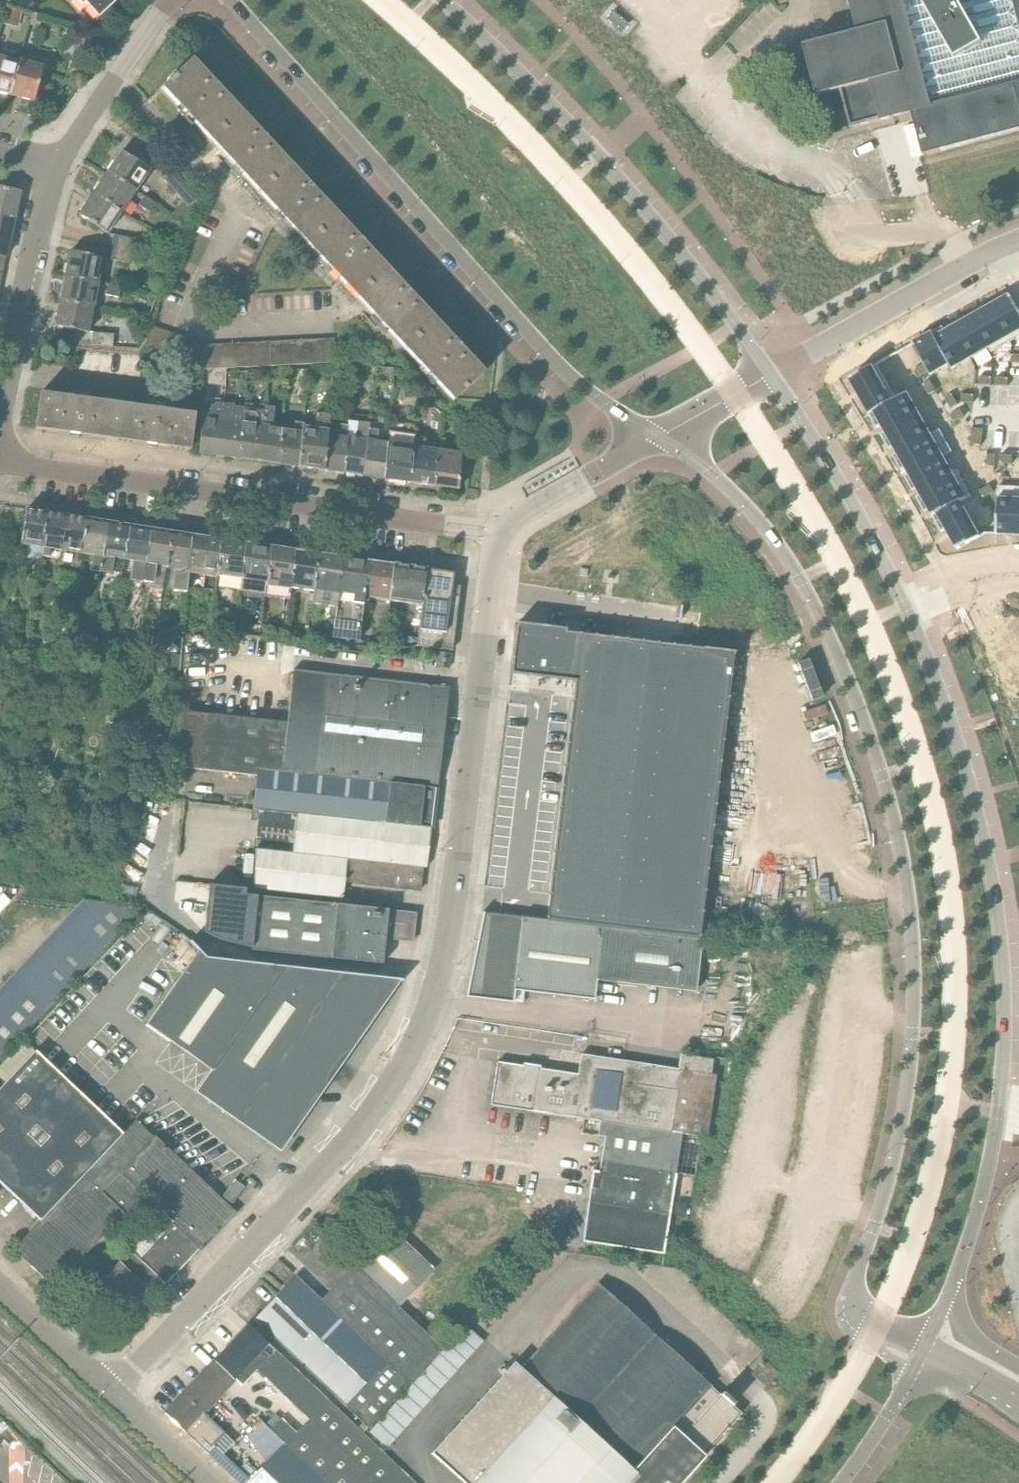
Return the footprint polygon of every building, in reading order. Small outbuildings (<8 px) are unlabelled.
[(98,22),(122,0),(77,0),(98,22)] [(862,32),(806,47),(806,48),(819,97),(842,91),(852,129),(913,113),(914,116),(916,121),(925,156),(1018,132),(1018,0),(854,0),(862,32)] [(613,12),(606,20),(621,32),(628,24),(613,12)] [(30,25),(40,27),(43,16),(33,13),(30,25)] [(11,96),(19,62),(0,57),(0,93),(11,96)] [(19,62),(11,96),(35,102),(39,86),(42,87),(47,68),(29,63),(29,62),(20,60),(19,62)] [(457,343),(339,216),(312,187),(193,60),(176,75),(175,74),(167,81),(169,83),(161,89),(307,246),(453,403),(485,373),(457,343)] [(108,173),(136,191),(150,170),(122,151),(108,173)] [(193,213),(204,204),(175,170),(164,179),(177,194),(167,203),(184,222),(193,213)] [(94,194),(122,212),(136,191),(108,173),(94,194)] [(15,219),(21,193),(0,188),(0,216),(15,219)] [(122,212),(94,194),(80,215),(107,234),(122,212)] [(150,213),(156,204),(145,197),(139,206),(150,213)] [(7,257),(15,219),(0,216),(0,256),(7,257)] [(111,247),(131,251),(133,239),(114,235),(111,247)] [(128,265),(143,268),(145,257),(131,254),(131,251),(111,247),(109,259),(129,264),(128,265)] [(65,277),(98,284),(104,258),(71,251),(65,277)] [(60,302),(93,308),(98,284),(65,277),(60,302)] [(106,295),(119,298),(121,288),(108,285),(106,295)] [(991,306),(1011,342),(1018,338),(1018,310),(1011,295),(991,306)] [(93,308),(60,302),(55,326),(88,333),(93,308)] [(991,306),(972,317),(989,349),(992,353),(1011,342),(991,306)] [(972,317),(953,327),(971,359),(989,349),(972,317)] [(144,350),(155,353),(163,331),(152,327),(144,350)] [(943,327),(932,334),(949,365),(952,370),(971,359),(953,327),(945,332),(943,327)] [(155,353),(167,357),(174,334),(163,331),(155,353)] [(93,345),(113,347),(114,335),(94,333),(93,345)] [(167,357),(178,361),(186,338),(174,334),(167,357)] [(932,334),(913,344),(931,376),(949,365),(932,334)] [(178,361),(189,365),(197,342),(186,338),(178,361)] [(323,364),(336,363),(335,339),(322,340),(323,364)] [(298,365),(311,364),(309,340),(297,341),(298,365)] [(311,364),(323,364),(322,340),(309,340),(311,364)] [(285,366),(298,365),(297,341),(284,342),(285,366)] [(189,365),(204,370),(208,346),(197,342),(189,365)] [(260,367),(273,366),(271,342),(259,343),(260,367)] [(273,366),(285,366),(284,342),(271,342),(273,366)] [(247,368),(260,367),(259,343),(246,344),(247,368)] [(222,369),(235,368),(234,344),(221,345),(222,369)] [(235,368),(247,368),(246,344),(234,344),(235,368)] [(204,370),(222,369),(221,345),(208,346),(204,370)] [(877,365),(850,380),(870,415),(897,400),(877,365)] [(925,365),(914,372),(918,378),(928,372),(925,365)] [(980,377),(980,385),(992,386),(992,378),(980,377)] [(999,378),(999,386),(1008,387),(1009,379),(999,378)] [(931,381),(924,385),(929,395),(937,391),(931,381)] [(191,451),(191,450),(196,414),(41,393),(36,429),(191,451)] [(418,411),(427,412),(429,399),(420,393),(418,411)] [(897,400),(870,415),(878,429),(882,426),(886,433),(920,415),(908,393),(897,400)] [(952,394),(945,398),(951,409),(958,405),(952,394)] [(962,395),(962,403),(963,403),(974,403),(974,395),(962,395)] [(200,454),(221,457),(225,403),(215,402),(215,405),(203,403),(200,454)] [(221,457),(241,459),(245,406),(225,403),(221,457)] [(241,459),(262,462),(268,407),(245,404),(245,406),(241,459)] [(345,474),(365,477),(371,417),(369,416),(371,406),(363,405),(361,416),(360,416),(359,423),(356,422),(354,438),(348,437),(345,474)] [(262,462),(280,465),(282,429),(272,428),(275,408),(268,407),(262,462)] [(961,410),(950,416),(954,423),(965,417),(961,410)] [(300,468),(325,471),(330,424),(329,424),(330,416),(316,414),(314,429),(304,428),(300,468)] [(886,433),(881,436),(889,450),(894,447),(898,455),(931,436),(931,435),(920,415),(886,434),(886,433)] [(365,477),(384,479),(388,444),(378,442),(378,431),(380,431),(380,418),(371,417),(365,477)] [(280,465),(300,468),(304,428),(304,427),(304,424),(295,423),(294,431),(282,429),(280,465)] [(325,471),(345,474),(348,437),(347,437),(349,427),(330,424),(325,471)] [(972,429),(971,437),(983,438),(984,431),(984,430),(972,429)] [(898,455),(893,457),(901,471),(906,468),(909,475),(910,475),(943,457),(944,457),(953,452),(940,430),(931,435),(931,436),(898,455)] [(411,483),(416,439),(416,436),(390,432),(388,444),(384,479),(411,483)] [(971,437),(970,445),(982,446),(983,438),(971,437)] [(411,483),(434,486),(438,451),(425,449),(426,440),(416,439),(411,483)] [(434,486),(459,490),(462,455),(438,451),(434,486)] [(988,455),(988,467),(996,467),(996,455),(988,455)] [(1001,456),(1001,464),(1013,465),(1013,457),(1008,456),(1001,456)] [(909,475),(905,477),(913,491),(917,489),(921,496),(955,477),(944,457),(943,457),(910,475),(909,475)] [(921,496),(917,499),(925,512),(929,510),(933,517),(961,502),(972,496),(959,474),(955,477),(921,496)] [(990,486),(980,492),(984,498),(994,493),(990,486)] [(996,534),(1018,535),(1018,488),(999,487),(996,534)] [(961,502),(933,517),(942,533),(946,530),(958,550),(981,537),(961,502)] [(20,545),(43,549),(49,513),(27,510),(26,510),(20,545)] [(42,556),(62,560),(69,516),(49,513),(43,549),(42,556)] [(70,553),(82,555),(89,519),(69,516),(62,560),(69,561),(70,553)] [(90,571),(101,573),(109,522),(89,519),(82,555),(81,560),(91,561),(90,571)] [(114,559),(124,561),(130,525),(109,522),(101,573),(111,575),(114,559)] [(130,580),(142,582),(152,528),(130,525),(124,561),(134,562),(130,580)] [(156,566),(167,568),(174,532),(152,528),(142,582),(154,584),(156,566)] [(187,593),(187,587),(194,535),(174,532),(167,568),(167,570),(175,571),(173,591),(187,593)] [(218,579),(218,577),(222,539),(194,535),(187,587),(204,590),(205,577),(218,579)] [(218,577),(242,580),(247,543),(222,539),(218,577)] [(266,594),(266,587),(271,546),(247,543),(242,580),(240,591),(266,594)] [(291,590),(291,589),(296,550),(271,546),(266,587),(291,590)] [(291,589),(315,592),(319,554),(296,550),(291,589)] [(315,592),(339,596),(345,557),(319,554),(315,592)] [(363,606),(364,602),(369,561),(345,557),(339,596),(333,637),(359,641),(363,605),(363,606)] [(369,599),(391,602),(396,565),(369,561),(364,602),(368,603),(369,599)] [(422,607),(427,570),(396,565),(391,602),(422,607)] [(422,607),(417,647),(453,651),(460,602),(451,600),(454,579),(429,575),(430,571),(427,570),(422,607)] [(979,620),(989,644),(1018,633),(1018,613),(1016,606),(979,620)] [(734,655),(518,629),(513,674),(577,682),(548,921),(603,927),(701,939),(734,655)] [(100,663),(103,647),(89,645),(86,660),(100,663)] [(993,657),(1000,675),(1018,668),(1018,647),(993,657)] [(812,652),(800,656),(813,698),(825,694),(812,652)] [(151,669),(178,672),(180,656),(153,653),(151,669)] [(1000,675),(1007,693),(1018,688),(1018,668),(1000,675)] [(448,687),(294,670),(289,711),(284,711),(282,723),(176,711),(173,739),(171,767),(257,776),(257,768),(436,788),(442,741),(442,735),(447,691),(448,687)] [(1007,693),(1013,710),(1018,708),(1018,707),(1018,688),(1007,693)] [(431,828),(432,819),(436,788),(257,768),(257,776),(253,809),(297,814),(431,828)] [(424,868),(427,868),(431,829),(431,828),(297,814),(293,853),(256,849),(254,889),(315,896),(314,902),(341,905),(342,899),(343,899),(345,882),(421,891),(424,868)] [(258,897),(252,951),(383,964),(385,939),(412,942),(416,914),(341,905),(314,902),(258,897)] [(142,907),(85,900),(0,990),(0,1062),(142,907)] [(466,997),(512,1003),(514,991),(594,1000),(597,981),(603,927),(548,921),(483,913),(466,997)] [(701,939),(603,927),(597,981),(693,993),(701,939)] [(199,1093),(270,1142),(281,1150),(399,982),(403,982),(403,981),(207,958),(191,942),(190,943),(199,952),(147,1026),(213,1072),(199,1093)] [(564,1066),(579,1068),(582,1049),(555,1045),(553,1054),(566,1056),(564,1066)] [(41,1222),(123,1134),(36,1051),(0,1090),(0,1183),(41,1222)] [(682,1134),(706,1138),(716,1076),(711,1076),(714,1060),(681,1055),(679,1070),(582,1055),(579,1076),(540,1070),(540,1067),(524,1065),(524,1067),(498,1063),(492,1105),(600,1121),(682,1134)] [(206,1186),(156,1136),(154,1138),(136,1121),(123,1134),(41,1222),(14,1250),(55,1288),(114,1226),(136,1247),(173,1281),(235,1214),(206,1186)] [(668,1224),(676,1173),(682,1134),(600,1121),(598,1139),(602,1139),(599,1162),(598,1171),(594,1171),(591,1188),(587,1213),(668,1224)] [(223,1197),(234,1205),(246,1188),(235,1180),(223,1197)] [(587,1213),(583,1241),(664,1254),(668,1224),(587,1213)] [(400,1307),(434,1271),(381,1220),(347,1256),(356,1264),(400,1307)] [(125,1313),(146,1290),(158,1277),(168,1286),(173,1281),(136,1247),(97,1288),(102,1292),(99,1294),(108,1303),(111,1300),(125,1313)] [(358,1428),(363,1433),(368,1428),(369,1428),(443,1349),(399,1308),(400,1307),(356,1264),(322,1300),(297,1276),(255,1320),(363,1423),(358,1428)] [(681,1481),(742,1414),(741,1413),(744,1410),(736,1402),(735,1403),(723,1393),(721,1396),(711,1387),(712,1387),(598,1284),(521,1369),(515,1363),(429,1459),(455,1482),(680,1482),(681,1481)] [(358,1428),(250,1326),(208,1371),(229,1391),(238,1381),(242,1385),(257,1370),(304,1415),(299,1419),(305,1425),(296,1435),(281,1422),(278,1426),(263,1412),(257,1418),(285,1444),(327,1482),(416,1482),(363,1433),(358,1428)] [(239,1482),(247,1482),(251,1480),(224,1454),(235,1443),(225,1434),(206,1415),(229,1391),(208,1371),(166,1414),(239,1482)] [(247,1482),(327,1482),(285,1444),(251,1480),(247,1482)]
